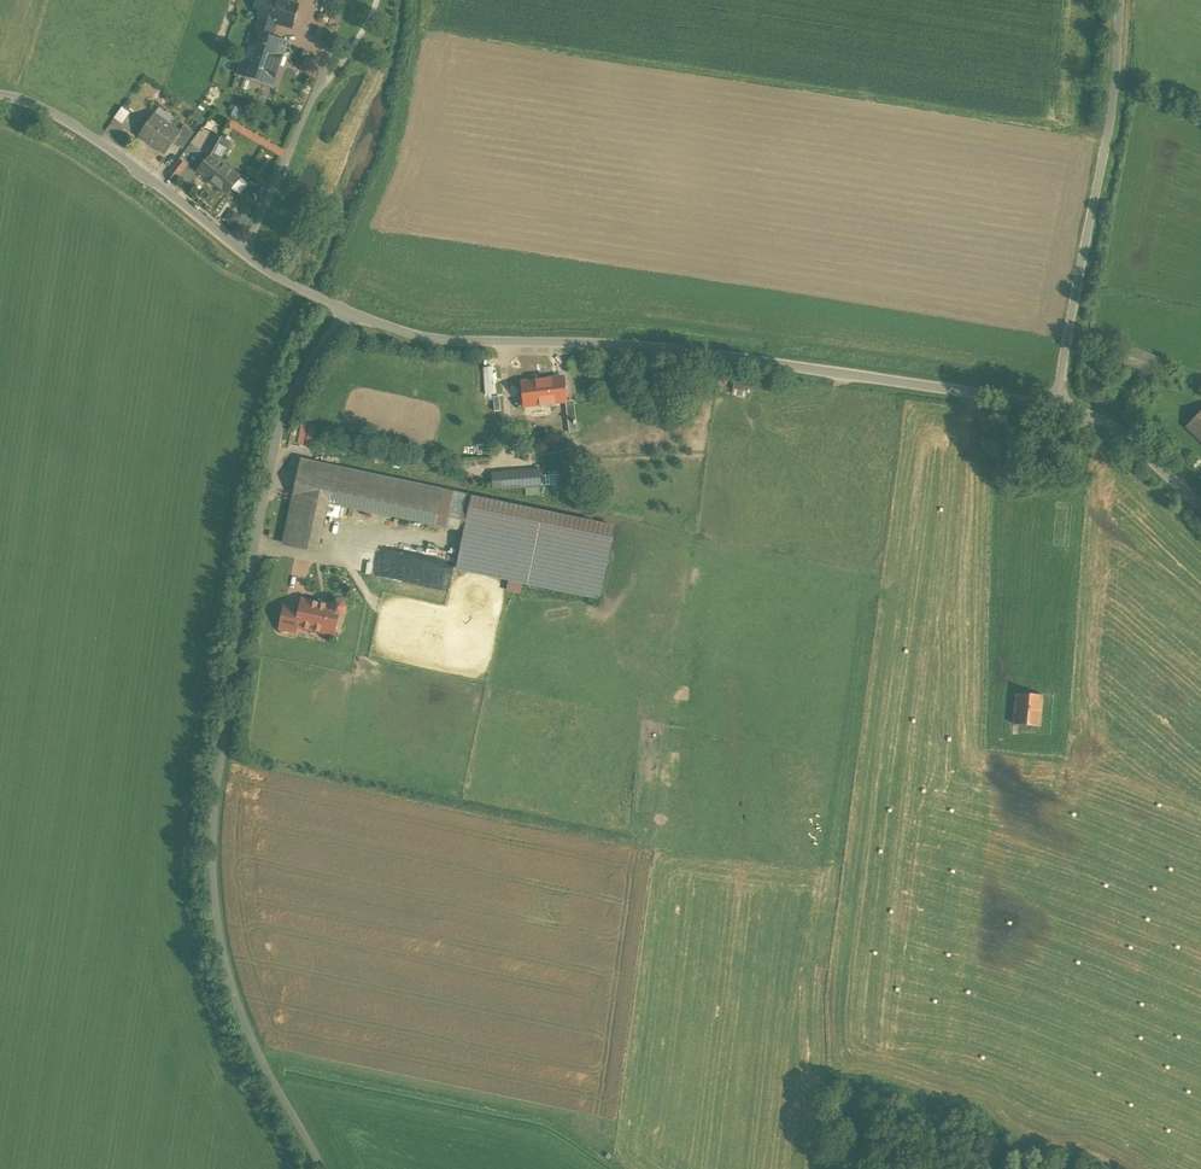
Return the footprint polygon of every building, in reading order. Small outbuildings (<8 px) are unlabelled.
[(261,18),(276,22),(291,27),(297,5),(279,0),(266,0),(261,18)] [(325,14),(320,15),(318,19),(322,23),(327,23),(329,18),(325,14)] [(276,22),(261,18),(256,34),(262,36),(263,35),(272,38),(276,22)] [(244,62),(240,73),(272,84),(285,42),(272,38),(263,35),(262,36),(253,65),(244,62)] [(236,106),(233,115),(242,118),(245,109),(236,106)] [(123,107),(107,130),(127,144),(143,121),(123,107)] [(203,123),(207,116),(195,111),(192,118),(203,123)] [(155,115),(140,135),(166,153),(173,143),(180,133),(180,132),(155,115)] [(180,133),(173,143),(183,149),(195,132),(185,125),(180,132),(180,133)] [(191,143),(204,152),(213,133),(202,128),(191,143)] [(211,155),(220,160),(229,142),(213,133),(204,152),(211,155)] [(220,160),(211,155),(198,171),(227,194),(232,188),(241,177),(220,160)] [(181,159),(170,174),(176,179),(188,164),(181,159)] [(248,183),(241,177),(232,188),(240,195),(248,183)] [(242,230),(246,232),(252,220),(243,214),(241,217),(232,211),(226,219),(236,226),(235,227),(241,231),(242,230)] [(564,377),(522,382),(525,406),(567,401),(564,377)] [(733,395),(748,396),(749,383),(734,381),(733,395)] [(570,432),(579,431),(575,401),(567,402),(570,432)] [(1186,417),(1200,432),(1200,403),(1186,417)] [(451,488),(302,458),(284,547),(322,555),(330,515),(441,537),(451,488)] [(526,487),(527,495),(543,494),(542,468),(493,470),(494,489),(526,487)] [(618,528),(474,496),(457,570),(601,602),(618,528)] [(301,608),(297,626),(334,634),(338,615),(340,615),(344,612),(345,607),(343,602),(337,601),(333,604),(332,606),(302,599),(301,608)] [(296,632),(297,626),(301,608),(285,604),(280,629),(296,632)] [(1045,694),(1018,693),(1016,725),(1043,727),(1045,694)]
